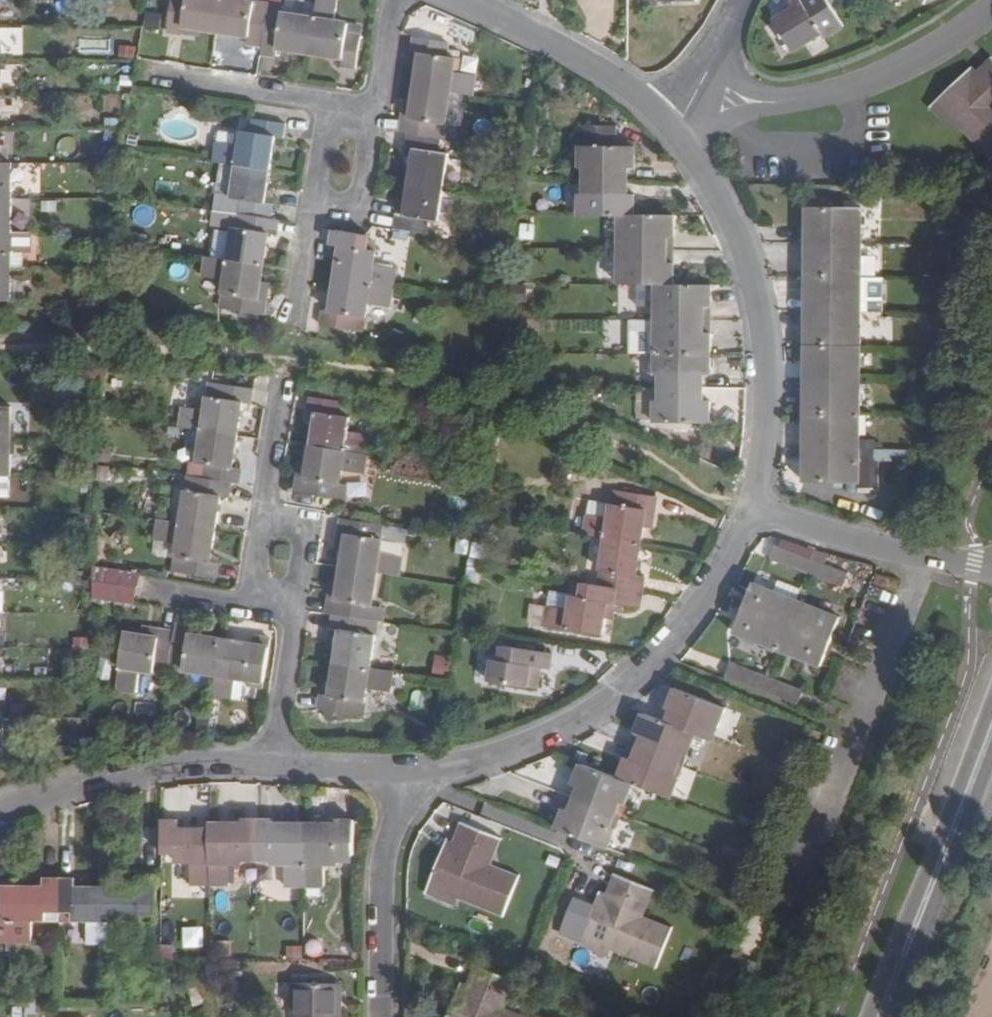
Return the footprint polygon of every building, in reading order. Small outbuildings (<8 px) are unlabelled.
[(167,29),(183,32),(184,24),(199,26),(217,29),(222,0),(172,0),(167,29)] [(263,44),(269,3),(252,0),(222,0),(217,29),(248,34),(247,41),(263,44)] [(315,17),(309,51),(342,56),(342,64),(357,65),(362,33),(358,32),(346,31),(348,22),(335,20),(338,0),(317,0),(315,17)] [(844,26),(829,0),(788,0),(793,10),(774,22),(793,53),(822,35),(824,38),(844,26)] [(283,12),(284,4),(269,3),(263,44),(262,52),(276,54),(278,46),(309,51),(315,17),(283,12)] [(346,31),(358,32),(359,24),(348,22),(346,31)] [(184,24),(183,32),(198,34),(199,26),(184,24)] [(232,39),(247,41),(248,34),(233,32),(232,39)] [(413,51),(421,52),(416,86),(451,91),(473,94),(477,73),(454,70),(456,56),(447,55),(449,41),(415,36),(413,51)] [(79,37),(78,51),(111,52),(111,39),(79,37)] [(953,132),(959,126),(991,160),(991,57),(967,81),(962,76),(929,107),(953,132)] [(563,91),(570,81),(556,73),(550,82),(563,91)] [(445,137),(451,91),(416,86),(414,98),(411,116),(403,116),(401,131),(409,132),(442,137),(445,137)] [(403,116),(411,116),(414,98),(405,97),(403,116)] [(217,140),(214,161),(221,162),(270,170),(275,135),(284,137),(285,121),(253,116),(251,130),(241,129),(238,143),(217,140)] [(580,166),(593,166),(593,179),(627,179),(628,167),(635,167),(635,144),(617,143),(618,123),(581,122),(580,166)] [(544,130),(533,128),(530,147),(541,147),(544,130)] [(407,146),(414,147),(409,182),(442,187),(448,152),(440,151),(442,137),(409,132),(407,146)] [(138,136),(130,135),(129,144),(136,145),(138,136)] [(0,162),(0,184),(12,184),(12,162),(0,162)] [(266,199),(270,170),(221,162),(215,207),(271,215),(273,200),(266,199)] [(133,180),(120,178),(118,194),(131,196),(133,180)] [(581,191),(580,213),(620,213),(634,213),(634,192),(627,191),(627,179),(593,179),(592,192),(581,191)] [(429,228),(436,229),(442,187),(409,182),(404,213),(396,212),(394,228),(428,233),(429,228)] [(277,233),(279,217),(271,215),(215,207),(213,222),(234,226),(229,258),(264,263),(269,232),(277,233)] [(808,230),(812,230),(812,243),(862,243),(863,207),(808,208),(808,230)] [(12,232),(11,208),(0,208),(0,232),(12,232)] [(673,235),(674,214),(634,213),(620,213),(619,248),(667,249),(668,236),(673,235)] [(126,219),(118,217),(114,231),(124,233),(126,219)] [(217,230),(215,254),(228,255),(229,231),(217,230)] [(12,232),(0,232),(0,253),(11,253),(12,232)] [(106,238),(97,237),(96,247),(104,249),(106,238)] [(811,255),(808,255),(807,276),(862,276),(862,243),(812,243),(811,255)] [(377,250),(342,244),(336,278),(392,287),(395,267),(375,263),(377,250)] [(619,248),(619,282),(656,283),(674,283),(674,261),(667,261),(667,249),(619,248)] [(206,255),(204,279),(224,281),(227,257),(206,255)] [(267,297),(260,296),(264,263),(229,258),(224,293),(233,294),(231,309),(265,314),(267,297)] [(556,272),(543,272),(543,281),(556,282),(556,272)] [(0,276),(0,299),(11,299),(12,276),(0,276)] [(807,299),(811,299),(811,312),(853,312),(853,300),(862,300),(862,276),(807,276),(807,299)] [(368,303),(389,306),(392,287),(336,278),(331,310),(323,309),(321,324),(353,329),(356,315),(366,317),(368,303)] [(870,278),(869,310),(885,311),(886,278),(870,278)] [(260,296),(267,297),(270,281),(262,280),(260,296)] [(655,307),(656,283),(638,283),(637,306),(655,307)] [(711,306),(712,283),(674,283),(656,283),(655,307),(655,319),(668,319),(703,319),(703,306),(711,306)] [(488,286),(475,284),(474,294),(487,296),(488,286)] [(853,312),(811,312),(811,324),(807,324),(806,345),(861,346),(861,312),(853,312)] [(363,331),(366,317),(356,315),(353,329),(363,331)] [(668,331),(655,330),(655,355),(711,354),(711,331),(703,331),(703,319),(668,319),(668,331)] [(806,367),(810,368),(810,380),(852,380),(852,369),(860,369),(861,346),(806,345),(806,367)] [(711,354),(655,355),(656,386),(703,387),(702,374),(711,374),(711,354)] [(852,393),(852,380),(810,380),(810,392),(805,392),(805,416),(859,416),(861,394),(852,393)] [(252,405),(255,388),(211,381),(207,410),(184,407),(181,428),(204,431),(239,437),(245,404),(252,405)] [(710,399),(702,399),(703,387),(656,386),(637,386),(637,419),(655,419),(655,421),(709,422),(710,399)] [(311,412),(318,414),(312,446),(368,456),(371,436),(351,432),(353,418),(340,415),(342,403),(313,399),(311,412)] [(11,406),(0,406),(0,428),(11,428),(11,406)] [(860,449),(859,416),(805,416),(805,436),(809,436),(809,448),(860,449)] [(502,432),(493,430),(490,445),(500,446),(502,432)] [(243,471),(234,470),(239,437),(204,431),(198,465),(209,466),(207,480),(232,484),(240,486),(243,471)] [(351,472),(365,474),(368,456),(312,446),(308,479),(300,477),(297,492),(347,500),(354,501),(356,486),(349,485),(351,472)] [(860,449),(809,448),(809,461),(804,460),(803,482),(859,484),(860,449)] [(873,449),(860,449),(859,484),(873,485),(873,449)] [(11,474),(11,453),(0,453),(0,474),(11,474)] [(481,484),(483,475),(473,473),(472,483),(481,484)] [(223,497),(230,498),(232,484),(207,480),(189,476),(182,524),(218,529),(223,497)] [(12,497),(12,477),(0,478),(0,498),(12,497)] [(656,511),(658,496),(616,490),(611,517),(589,515),(586,535),(608,538),(643,543),(648,510),(656,511)] [(648,510),(646,524),(654,525),(656,511),(648,510)] [(381,552),(385,525),(344,518),(341,535),(349,536),(346,553),(344,567),(378,572),(400,575),(403,556),(381,552)] [(220,562),(213,561),(218,529),(182,524),(160,520),(156,541),(179,545),(175,572),(217,578),(220,562)] [(405,542),(407,529),(385,525),(383,539),(405,542)] [(346,553),(349,536),(341,535),(338,551),(346,553)] [(645,577),(638,575),(643,543),(608,538),(600,586),(643,591),(645,577)] [(179,545),(156,541),(154,555),(177,559),(179,545)] [(778,545),(772,559),(808,573),(812,560),(778,545)] [(845,589),(850,574),(812,560),(808,573),(845,589)] [(94,567),(94,580),(94,583),(138,591),(141,575),(94,567)] [(370,621),(378,572),(344,567),(341,583),(339,600),(330,599),(328,615),(336,616),(370,621)] [(586,581),(588,571),(574,568),(571,578),(586,581)] [(339,600),(341,583),(333,582),(330,599),(339,600)] [(137,602),(138,591),(94,583),(94,598),(136,605),(137,602)] [(608,603),(640,608),(643,591),(600,586),(584,583),(582,597),(573,595),(571,609),(548,607),(546,628),(603,636),(608,603)] [(789,626),(798,601),(755,584),(744,609),(789,626)] [(842,618),(798,601),(789,626),(833,642),(842,618)] [(378,622),(384,623),(386,610),(373,608),(370,621),(378,622)] [(744,609),(735,633),(779,650),(789,626),(744,609)] [(371,669),(378,622),(370,621),(336,616),(334,631),(342,632),(337,664),(371,669)] [(779,650),(823,667),(833,642),(789,626),(779,650)] [(175,641),(171,669),(218,676),(224,642),(191,637),(192,629),(177,627),(177,633),(175,641)] [(159,638),(175,641),(177,633),(160,631),(159,638)] [(142,672),(170,676),(171,669),(175,641),(127,633),(118,689),(138,693),(142,672)] [(118,635),(99,634),(99,645),(118,647),(118,635)] [(257,638),(255,648),(224,642),(218,676),(214,699),(235,702),(239,679),(252,680),(254,671),(266,673),(272,641),(257,638)] [(500,661),(493,660),(489,682),(531,688),(535,668),(552,671),(555,653),(503,646),(500,661)] [(435,671),(452,672),(453,656),(436,654),(435,671)] [(115,663),(100,662),(96,682),(113,683),(115,663)] [(393,672),(371,669),(337,664),(332,697),(323,696),(321,712),(363,717),(368,689),(390,692),(393,672)] [(763,691),(768,678),(732,664),(727,677),(763,691)] [(800,705),(805,692),(768,678),(763,691),(800,705)] [(669,709),(673,712),(668,722),(695,734),(704,737),(709,725),(719,729),(727,709),(676,690),(669,709)] [(112,693),(100,692),(97,708),(110,709),(112,693)] [(638,735),(646,738),(641,749),(673,761),(678,750),(688,753),(695,734),(668,722),(646,714),(638,735)] [(24,727),(24,718),(12,718),(12,727),(24,727)] [(208,731),(209,719),(200,718),(199,730),(208,731)] [(646,738),(638,735),(634,746),(641,749),(646,738)] [(637,760),(641,749),(634,746),(629,758),(637,760)] [(679,776),(669,772),(673,761),(641,749),(637,760),(629,758),(622,779),(633,784),(671,798),(679,776)] [(576,786),(583,789),(577,801),(610,813),(615,801),(625,804),(633,784),(622,779),(584,765),(576,786)] [(567,809),(558,830),(609,849),(617,828),(606,824),(610,813),(577,801),(573,812),(567,809)] [(610,813),(626,819),(631,807),(615,801),(610,813)] [(606,824),(617,828),(621,818),(610,813),(606,824)] [(191,886),(213,887),(214,831),(181,830),(181,822),(162,821),(161,855),(178,855),(178,864),(192,864),(191,886)] [(246,865),(247,856),(260,856),(260,822),(244,822),(244,830),(214,831),(213,887),(231,887),(231,865),(246,865)] [(277,831),(276,822),(260,822),(260,856),(272,856),(272,864),(288,864),(288,887),(307,887),(308,831),(277,831)] [(339,822),(339,831),(308,831),(307,887),(327,887),(328,865),(342,865),(342,856),(357,856),(357,822),(355,822),(339,822)] [(456,856),(469,825),(463,823),(450,854),(456,856)] [(450,854),(445,852),(432,883),(506,913),(518,883),(486,869),(499,838),(469,825),(456,856),(450,854)] [(762,848),(766,840),(750,833),(746,842),(762,848)] [(492,865),(502,839),(499,838),(486,869),(518,883),(521,877),(492,865)] [(128,889),(141,889),(141,880),(158,880),(158,874),(128,874),(128,889)] [(609,908),(622,877),(616,875),(604,906),(609,908)] [(604,906),(598,904),(585,935),(660,965),(672,934),(640,921),(652,890),(622,877),(609,908),(604,906)] [(34,923),(63,923),(63,879),(46,879),(45,888),(15,887),(14,944),(33,944),(34,923)] [(90,945),(109,946),(110,888),(78,889),(78,880),(63,879),(63,923),(90,923),(90,945)] [(128,889),(110,888),(109,946),(129,946),(129,924),(144,924),(144,915),(157,915),(158,880),(141,880),(141,889),(128,889)] [(504,918),(506,913),(432,883),(428,895),(457,907),(460,899),(504,918)] [(14,944),(15,887),(0,887),(0,944),(14,944)] [(645,917),(656,891),(652,890),(640,921),(672,934),(674,929),(645,917)] [(310,934),(309,954),(325,954),(326,935),(310,934)] [(658,970),(660,965),(585,935),(581,946),(610,959),(613,951),(658,970)] [(470,1001),(483,970),(477,968),(465,999),(470,1001)] [(459,997),(452,1016),(510,1016),(501,1013),(514,982),(483,970),(470,1001),(465,999),(459,997)] [(517,983),(514,982),(501,1013),(510,1016),(526,1016),(507,1009),(517,983)] [(340,1004),(344,1005),(344,985),(295,984),(295,1016),(340,1016),(340,1004)] [(205,988),(191,991),(195,1006),(208,1002),(205,988)]
